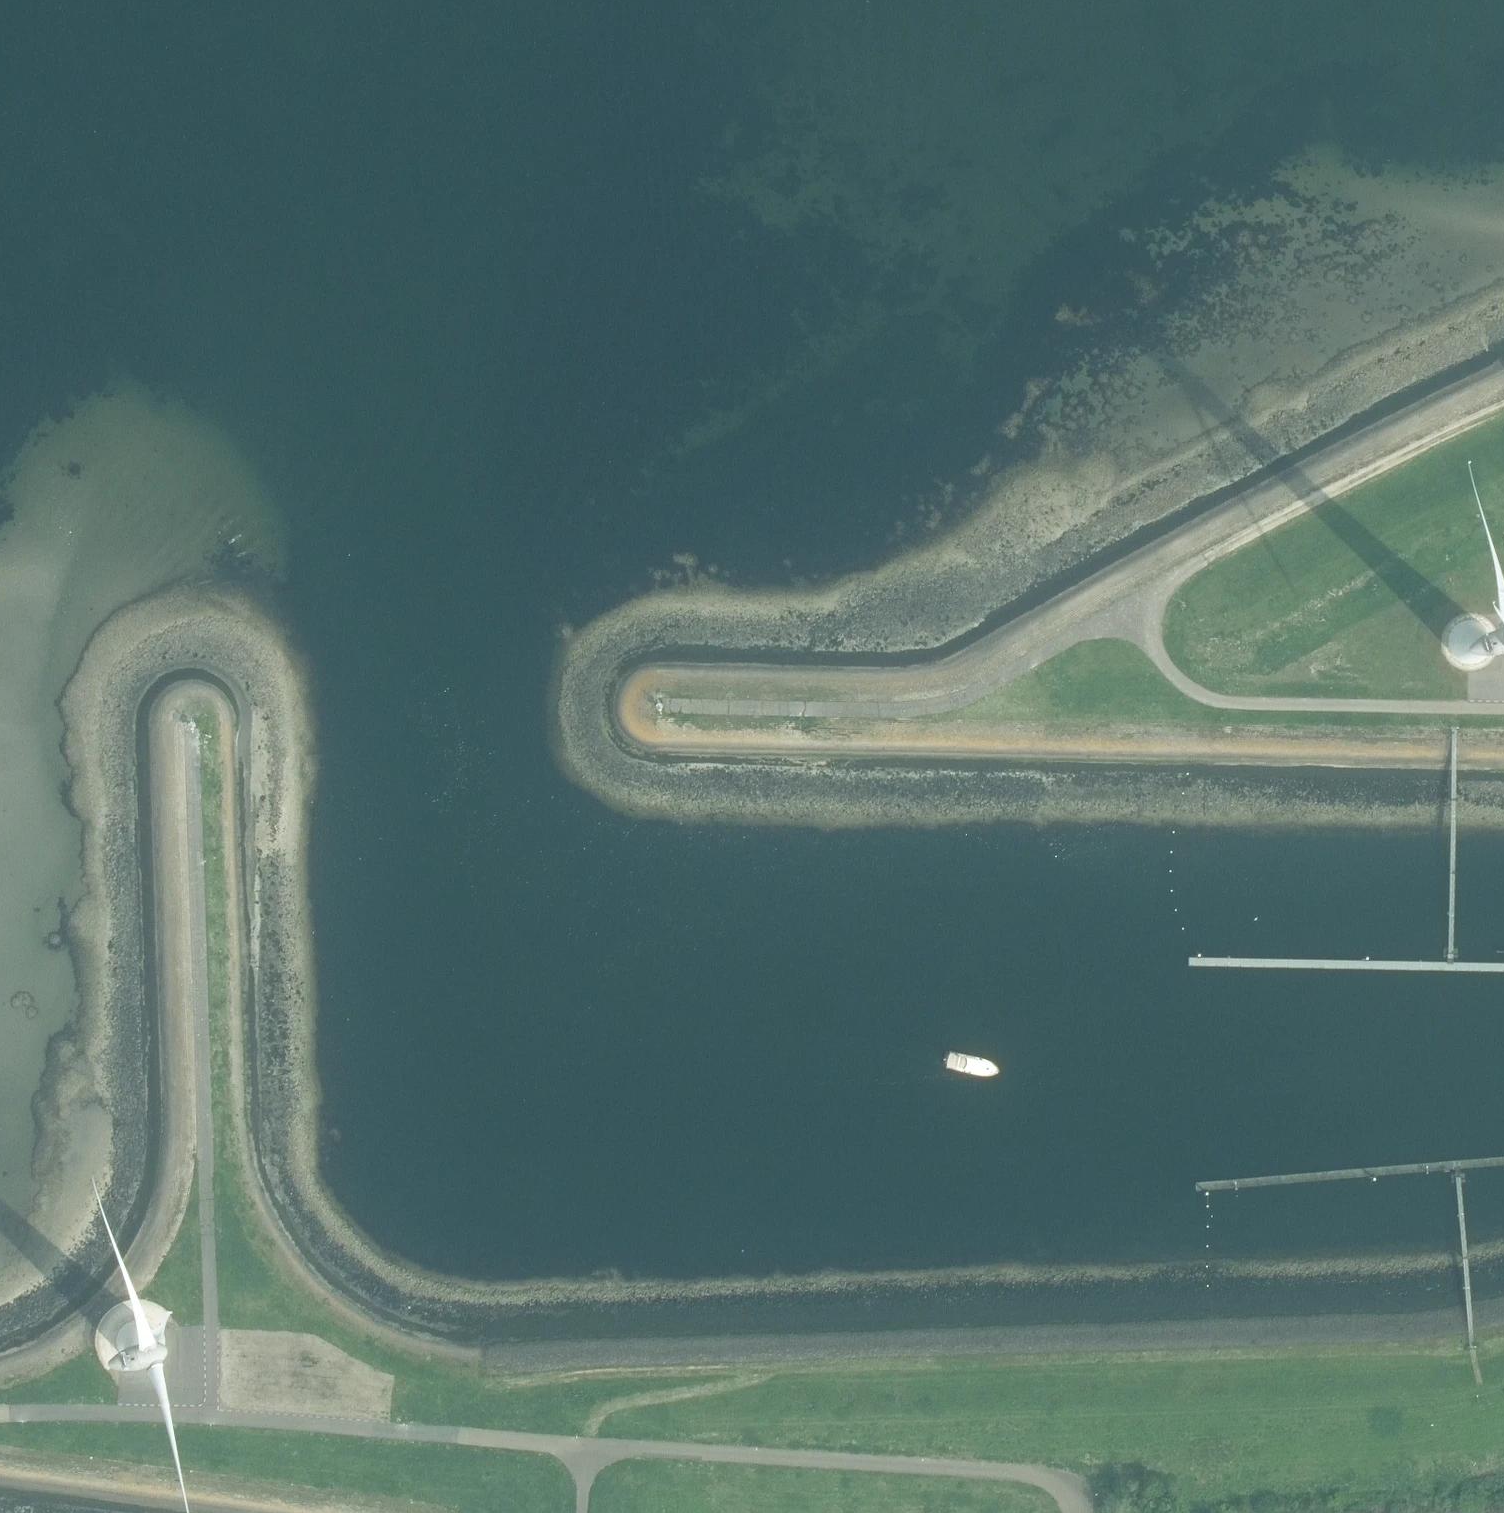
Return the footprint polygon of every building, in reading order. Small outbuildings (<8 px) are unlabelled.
[(1449,640),(1449,643),(1449,645),(1449,648),(1450,650),(1451,653),(1453,655),(1455,657),(1456,659),(1459,660),(1461,661),(1463,662),(1466,663),(1468,663),(1471,663),(1474,663),(1476,663),(1479,662),(1481,660),(1483,659),(1485,657),(1487,655),(1488,653),(1490,651),(1491,648),(1491,646),(1491,643),(1491,641),(1491,639),(1491,637),(1490,634),(1489,632),(1488,630),(1486,628),(1484,626),(1482,624),(1480,623),(1477,622),(1475,621),(1472,621),(1470,621),(1467,621),(1464,621),(1462,622),(1460,623),(1457,625),(1455,626),(1454,628),(1452,630),(1451,633),(1450,635),(1449,638),(1449,640)] [(118,1337),(117,1341),(117,1346),(118,1350),(120,1354),(122,1357),(125,1360),(129,1362),(133,1364),(137,1365),(141,1365),(145,1364),(149,1362),(153,1360),(156,1357),(158,1353),(160,1349),(160,1345),(160,1341),(159,1336),(158,1333),(155,1329),(152,1326),(149,1324),(145,1322),(140,1322),(136,1322),(132,1323),(128,1324),(125,1327),(122,1330),(119,1333),(118,1337)]
